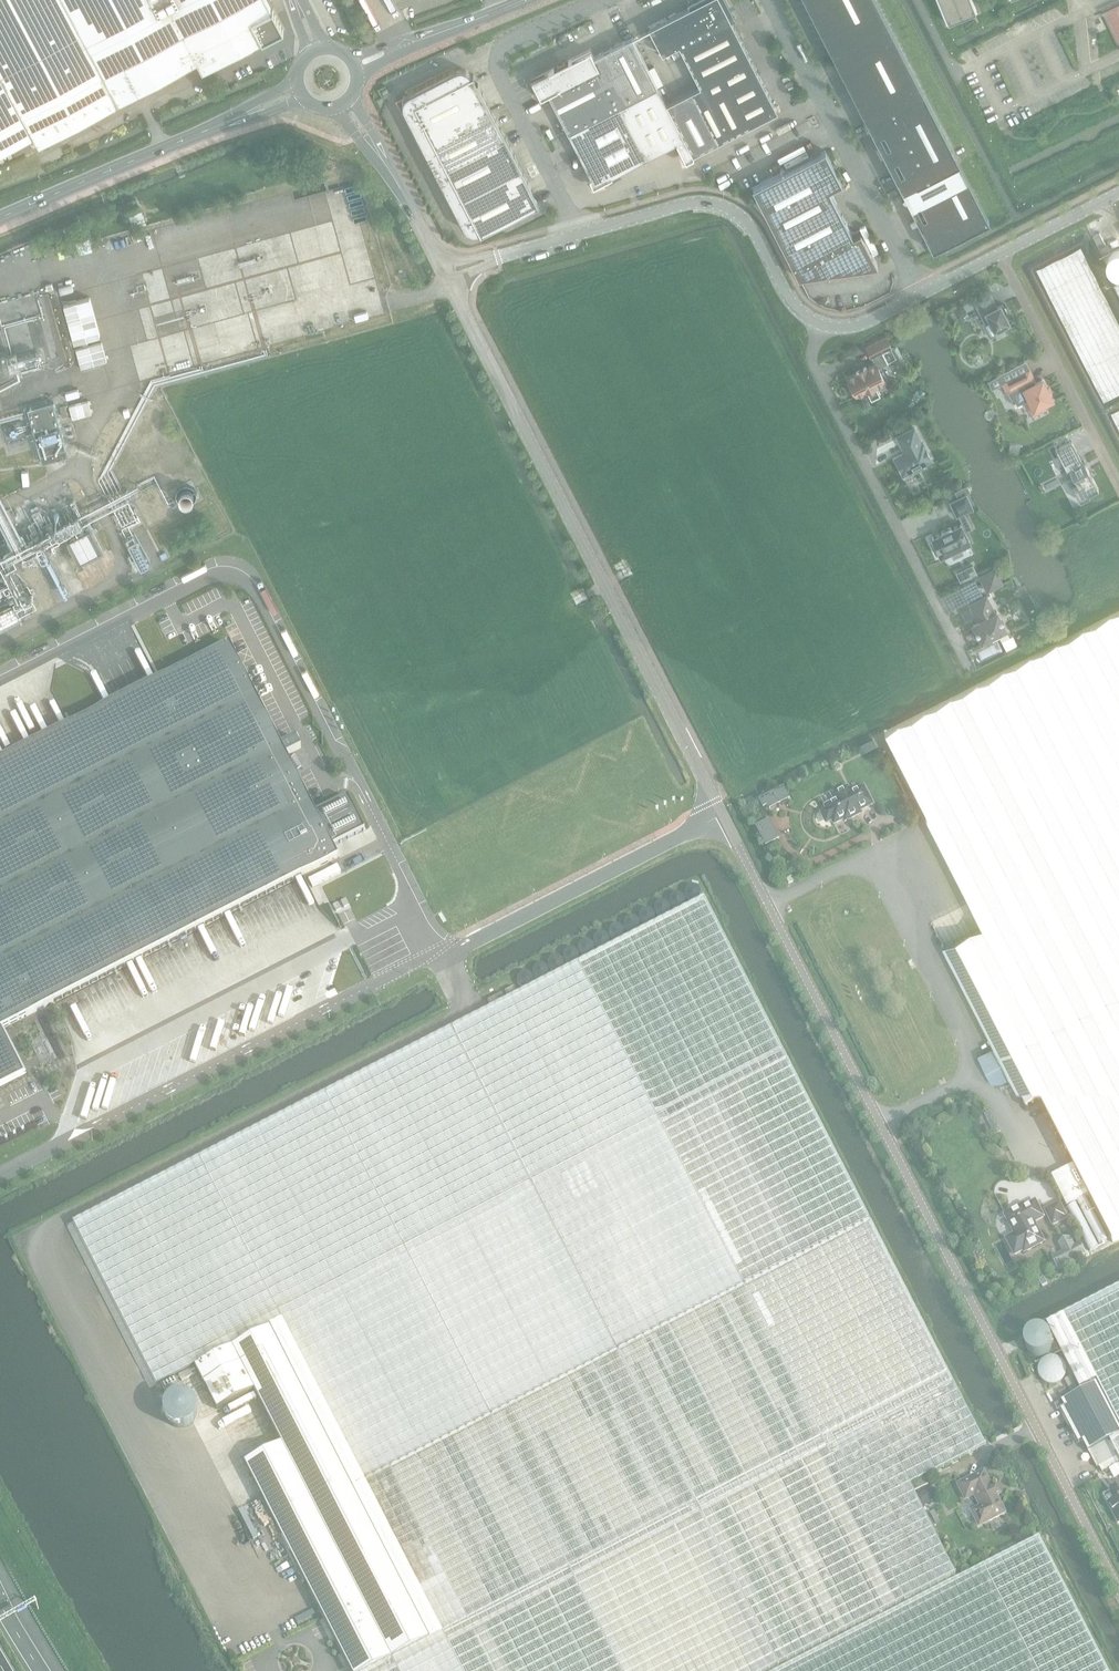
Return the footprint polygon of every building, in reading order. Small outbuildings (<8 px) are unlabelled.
[(119,104),(64,0),(0,0),(0,154),(34,136),(39,145),(119,104)] [(119,104),(197,62),(202,72),(262,41),(262,42),(284,30),(272,9),(271,9),(266,0),(64,0),(119,104)] [(666,103),(692,154),(693,154),(777,111),(730,20),(735,18),(734,16),(725,0),(692,0),(689,2),(689,1),(687,2),(689,7),(649,27),(662,53),(679,45),(700,86),(666,103)] [(830,49),(886,20),(875,0),(805,0),(830,49)] [(948,23),(953,21),(960,18),(961,17),(963,17),(976,12),(971,0),(939,0),(948,23)] [(830,49),(867,121),(923,92),(886,20),(830,49)] [(548,93),(568,132),(657,86),(632,36),(593,56),(590,49),(564,62),(564,61),(557,65),(557,66),(531,79),(540,97),(548,93)] [(649,68),(658,85),(663,83),(654,66),(649,68)] [(454,68),(408,91),(409,93),(407,94),(406,95),(404,97),(403,99),(403,101),(402,103),(403,105),(403,107),(404,109),(402,110),(462,227),(464,226),(465,228),(466,229),(468,231),(470,232),(472,232),(474,233),(476,233),(478,232),(480,231),(481,233),(527,210),(526,208),(537,202),(531,191),(533,190),(478,83),(476,84),(472,76),(474,75),(473,74),(471,74),(470,73),(469,71),(467,70),(465,69),(463,68),(461,68),(459,68),(457,68),(455,69),(454,68)] [(657,86),(568,132),(591,176),(589,177),(590,180),(589,180),(591,186),(606,182),(605,182),(604,179),(612,176),(612,175),(612,174),(627,167),(676,141),(679,147),(678,147),(682,162),(688,160),(687,160),(686,159),(694,156),(693,154),(692,154),(666,103),(657,86)] [(390,94),(387,87),(382,90),(385,96),(390,94)] [(867,121),(903,192),(959,163),(923,92),(867,121)] [(13,149),(16,155),(32,147),(29,141),(13,149)] [(752,187),(779,239),(798,276),(877,265),(860,231),(852,235),(829,189),(842,182),(825,149),(752,187)] [(986,216),(959,163),(903,192),(932,249),(989,221),(986,216)] [(142,209),(137,197),(123,202),(128,215),(142,209)] [(123,202),(117,205),(123,218),(129,215),(128,215),(123,202)] [(1106,244),(1100,232),(1093,235),(1100,247),(1106,244)] [(1110,243),(1112,247),(1118,244),(1118,240),(1118,238),(1110,243)] [(1118,250),(1116,251),(1114,252),(1112,253),(1111,255),(1109,257),(1109,259),(1108,261),(1108,263),(1108,265),(1109,267),(1109,269),(1111,271),(1112,273),(1114,274),(1116,275),(1118,276),(1118,250)] [(971,301),(964,305),(966,308),(969,307),(970,309),(974,307),(971,301)] [(981,303),(976,305),(985,323),(983,324),(990,337),(1003,330),(1002,326),(1009,322),(1004,313),(1007,312),(1003,304),(986,312),(981,303)] [(967,310),(959,314),(963,322),(971,318),(967,311),(967,310)] [(881,351),(891,346),(886,336),(866,346),(871,356),(872,356),(875,363),(866,367),(866,366),(856,371),(856,372),(847,377),(852,387),(850,388),(853,394),(855,393),(856,395),(865,390),(866,391),(867,391),(871,399),(880,395),(875,386),(876,386),(876,385),(885,380),(884,378),(886,377),(882,371),(881,372),(878,367),(887,363),(881,351)] [(896,344),(891,347),(899,363),(898,365),(900,369),(903,369),(908,367),(896,344)] [(1028,346),(1027,349),(1029,353),(1035,350),(1032,344),(1028,346)] [(1014,377),(1003,383),(1004,383),(1015,406),(1022,403),(1026,401),(1032,414),(1044,408),(1042,404),(1052,399),(1042,379),(1035,383),(1033,379),(1028,370),(1014,377)] [(917,402),(925,391),(920,387),(918,390),(917,389),(912,394),(914,395),(911,397),(917,402)] [(54,401),(27,409),(42,463),(69,456),(54,401)] [(83,405),(70,409),(73,421),(86,418),(83,405)] [(905,452),(894,458),(903,475),(913,470),(914,473),(924,468),(922,465),(932,460),(924,443),(922,443),(914,428),(897,437),(905,452)] [(1098,488),(1083,460),(1082,461),(1071,440),(1055,448),(1066,470),(1068,469),(1077,485),(1072,487),(1079,501),(1089,495),(1088,493),(1098,488)] [(1011,446),(1009,454),(1018,456),(1020,448),(1011,446)] [(933,540),(931,542),(937,554),(939,553),(940,554),(941,556),(942,555),(950,551),(954,557),(963,553),(960,546),(970,542),(965,531),(971,528),(964,513),(973,508),(967,494),(969,493),(971,493),(968,487),(967,487),(956,492),(958,498),(950,502),(957,516),(959,515),(962,523),(951,528),(951,527),(941,532),(942,533),(933,537),(932,537),(933,539),(933,540)] [(69,537),(68,539),(81,564),(83,563),(82,560),(102,549),(90,526),(69,537)] [(133,536),(126,540),(142,569),(149,566),(133,536)] [(981,576),(988,590),(1002,583),(995,569),(981,576)] [(987,597),(971,604),(980,621),(974,624),(982,641),(998,633),(1002,641),(1010,637),(997,612),(995,613),(987,597)] [(1067,1207),(1089,1196),(1113,1243),(1118,1240),(1118,611),(885,731),(984,925),(943,946),(980,1018),(995,1047),(982,1053),(998,1084),(1011,1078),(1026,1107),(1039,1100),(1073,1166),(1052,1177),(1067,1207)] [(1048,619),(1043,627),(1051,632),(1056,624),(1048,619)] [(0,760),(0,1086),(24,1074),(1,1029),(338,857),(333,847),(365,831),(348,797),(316,813),(286,756),(301,748),(296,738),(281,745),(229,643),(0,760)] [(872,738),(860,744),(864,752),(876,745),(872,738)] [(784,787),(759,799),(763,808),(767,805),(769,809),(790,799),(784,787)] [(823,813),(823,815),(823,817),(824,819),(826,821),(828,822),(832,820),(834,824),(844,819),(845,821),(861,814),(859,811),(860,811),(872,805),(863,787),(851,793),(850,793),(847,788),(832,795),(835,801),(825,806),(827,811),(823,813)] [(769,819),(755,826),(765,846),(779,839),(769,819)] [(337,865),(308,880),(312,887),(341,873),(337,865)] [(786,879),(788,884),(795,881),(792,876),(786,879)] [(699,888),(698,887),(697,887),(696,886),(695,885),(694,885),(692,885),(691,885),(690,886),(688,886),(687,887),(686,888),(686,889),(685,890),(685,892),(685,893),(685,894),(685,896),(686,897),(686,898),(687,899),(688,900),(690,900),(691,901),(692,901),(694,901),(695,901),(696,900),(697,899),(698,898),(699,897),(700,896),(700,895),(701,894),(701,892),(700,891),(700,890),(699,888)] [(684,896),(683,895),(682,894),(681,893),(679,893),(678,893),(677,893),(675,893),(674,893),(673,894),(672,895),(671,896),(670,897),(669,898),(669,899),(669,901),(669,902),(669,904),(670,905),(671,906),(672,907),(673,908),(674,908),(676,909),(677,909),(678,909),(680,909),(681,908),(682,907),(683,906),(684,905),(685,904),(685,903),(685,901),(685,900),(685,899),(685,897),(684,896)] [(194,1366),(217,1410),(254,1391),(281,1443),(244,1463),(352,1670),(765,1670),(955,1573),(910,1485),(985,1446),(704,898),(73,1223),(156,1385),(194,1366)] [(341,901),(344,908),(349,906),(346,898),(341,901)] [(669,904),(668,903),(667,902),(666,902),(664,901),(663,901),(662,901),(660,901),(659,901),(658,902),(657,903),(656,904),(655,905),(655,906),(654,908),(654,909),(654,910),(655,912),(655,913),(656,914),(657,915),(658,916),(659,916),(661,917),(662,917),(663,917),(665,917),(666,916),(667,915),(668,914),(669,913),(670,912),(670,911),(670,909),(670,908),(670,907),(669,905),(669,904)] [(334,905),(337,912),(342,910),(339,902),(334,905)] [(654,912),(653,911),(652,910),(651,909),(649,909),(648,909),(647,909),(645,909),(644,909),(643,910),(642,911),(641,912),(640,913),(639,914),(639,915),(639,917),(639,918),(639,919),(640,921),(641,922),(642,923),(643,924),(644,924),(645,925),(647,925),(648,925),(650,924),(651,924),(652,923),(653,922),(654,921),(655,920),(655,919),(655,917),(655,916),(655,915),(654,913),(654,912)] [(638,920),(637,919),(636,918),(635,917),(634,917),(633,916),(631,916),(630,917),(629,917),(627,918),(626,918),(625,919),(625,921),(624,922),(624,923),(624,924),(624,926),(624,927),(625,928),(625,930),(626,931),(627,931),(629,932),(630,932),(631,933),(633,932),(634,932),(635,932),(637,931),(638,930),(638,929),(639,928),(640,926),(640,925),(640,924),(639,922),(639,921),(638,920)] [(624,928),(623,927),(622,926),(620,925),(619,924),(618,924),(616,924),(615,924),(614,925),(612,925),(611,926),(610,927),(610,928),(609,930),(609,931),(609,932),(609,934),(609,935),(610,936),(610,938),(611,939),(613,939),(614,940),(615,940),(617,941),(618,941),(619,940),(621,940),(622,939),(623,938),(624,937),(624,936),(625,934),(625,933),(625,932),(625,930),(624,929),(624,928)] [(608,935),(607,934),(606,933),(605,933),(603,932),(602,932),(601,932),(599,932),(598,933),(597,933),(596,934),(595,935),(594,936),(593,937),(593,939),(593,940),(593,942),(593,943),(594,944),(595,945),(596,946),(597,947),(598,948),(599,948),(601,948),(602,948),(604,948),(605,947),(606,947),(607,946),(608,945),(609,943),(609,942),(609,941),(609,939),(609,938),(609,937),(608,935)] [(593,944),(592,943),(591,942),(590,941),(589,941),(587,940),(586,940),(585,941),(583,941),(582,942),(581,942),(580,943),(579,944),(579,946),(579,947),(579,948),(579,950),(579,951),(580,952),(580,953),(581,954),(582,955),(584,956),(585,956),(586,956),(588,956),(589,956),(590,955),(591,955),(592,954),(593,953),(594,951),(594,950),(594,949),(594,948),(594,946),(594,945),(593,944)] [(578,952),(577,950),(576,950),(575,949),(573,948),(572,948),(571,948),(569,948),(568,949),(567,949),(566,950),(565,951),(564,952),(564,953),(563,955),(563,956),(563,958),(564,959),(564,960),(565,961),(566,962),(567,963),(568,964),(570,964),(571,964),(572,964),(574,964),(575,963),(576,963),(577,962),(578,961),(579,959),(579,958),(579,957),(579,955),(579,954),(579,953),(578,952)] [(562,959),(562,958),(560,957),(559,957),(558,956),(557,956),(555,956),(554,956),(553,956),(551,957),(550,958),(549,959),(549,960),(548,961),(548,963),(548,964),(548,965),(548,967),(549,968),(549,969),(550,970),(552,971),(553,971),(554,972),(555,972),(557,972),(558,972),(560,971),(561,970),(562,969),(563,968),(563,967),(564,966),(564,964),(564,963),(564,962),(563,960),(562,959)] [(547,967),(546,966),(545,965),(544,965),(543,964),(541,964),(540,964),(539,964),(537,964),(536,965),(535,966),(534,967),(533,968),(533,969),(532,971),(532,972),(532,973),(533,975),(533,976),(534,977),(535,978),(536,979),(538,980),(539,980),(540,980),(542,980),(543,980),(544,979),(545,978),(546,977),(547,976),(548,975),(548,974),(549,972),(549,971),(548,970),(548,968),(547,967)] [(532,975),(531,974),(530,973),(529,972),(528,972),(526,972),(525,972),(524,972),(522,972),(521,973),(520,974),(519,975),(518,976),(518,977),(517,978),(517,980),(517,981),(518,983),(518,984),(519,985),(520,986),(521,987),(522,988),(524,988),(525,988),(526,988),(528,988),(529,987),(530,986),(531,986),(532,984),(533,983),(533,982),(534,980),(534,979),(533,978),(533,976),(532,975)] [(505,991),(508,997),(516,993),(513,987),(505,991)] [(488,1000),(491,1006),(505,999),(502,993),(488,1000)] [(991,1112),(985,1115),(995,1135),(1001,1132),(991,1112)] [(1025,1204),(1005,1214),(1015,1234),(1010,1237),(1014,1244),(1010,1246),(1015,1254),(1023,1250),(1025,1252),(1044,1242),(1034,1222),(1044,1217),(1035,1201),(1026,1206),(1025,1204)] [(1069,1218),(1060,1201),(1044,1209),(1052,1226),(1069,1218)] [(1086,1254),(1080,1243),(1052,1258),(1058,1269),(1086,1254)] [(1049,1326),(1082,1391),(1062,1401),(1065,1407),(1061,1409),(1064,1416),(1078,1444),(1083,1441),(1089,1451),(1097,1467),(1099,1466),(1102,1472),(1118,1463),(1118,1290),(1049,1326)] [(1024,1341),(1024,1343),(1024,1346),(1025,1348),(1026,1350),(1028,1353),(1030,1354),(1032,1356),(1034,1356),(1036,1357),(1039,1357),(1042,1356),(1044,1355),(1046,1353),(1048,1351),(1050,1349),(1050,1347),(1051,1344),(1051,1341),(1050,1339),(1049,1336),(1047,1334),(1045,1333),(1043,1331),(1041,1330),(1038,1330),(1035,1330),(1033,1331),(1030,1332),(1028,1334),(1026,1336),(1025,1338),(1024,1341)] [(1064,1362),(1062,1360),(1061,1359),(1059,1358),(1056,1357),(1054,1356),(1052,1356),(1049,1357),(1047,1357),(1045,1358),(1043,1360),(1042,1361),(1040,1363),(1039,1366),(1039,1368),(1038,1370),(1039,1373),(1039,1375),(1040,1377),(1042,1379),(1043,1381),(1045,1382),(1047,1383),(1050,1384),(1052,1384),(1054,1384),(1057,1384),(1059,1383),(1061,1381),(1063,1380),(1064,1378),(1065,1376),(1066,1374),(1067,1371),(1066,1369),(1066,1366),(1065,1364),(1064,1362)] [(1071,1377),(1065,1380),(1072,1394),(1078,1391),(1071,1377)] [(1069,1394),(1066,1389),(1059,1392),(1061,1397),(1069,1394)] [(194,1401),(192,1399),(190,1397),(187,1395),(185,1394),(182,1394),(179,1394),(176,1394),(173,1395),(171,1396),(168,1398),(166,1400),(165,1403),(164,1405),(163,1408),(163,1411),(163,1414),(164,1417),(165,1419),(166,1422),(168,1424),(171,1426),(173,1427),(176,1428),(179,1428),(182,1428),(185,1427),(188,1426),(190,1425),(192,1423),(194,1420),(196,1418),(197,1415),(197,1412),(197,1409),(196,1406),(195,1404),(194,1401)] [(1057,1409),(1063,1405),(1060,1400),(1054,1404),(1057,1409)] [(1109,1470),(1115,1480),(1118,1478),(1118,1465),(1109,1470)] [(1005,1512),(996,1496),(1000,1494),(996,1487),(992,1488),(984,1472),(958,1485),(966,1499),(973,1495),(980,1507),(972,1511),(979,1525),(989,1520),(990,1521),(1000,1516),(1000,1515),(1005,1512)] [(925,1478),(912,1485),(915,1492),(929,1485),(925,1478)] [(1118,1522),(1118,1485),(1112,1489),(1116,1498),(1107,1503),(1118,1523),(1118,1522)] [(931,1488),(916,1495),(922,1506),(936,1498),(931,1488)] [(1038,1537),(983,1565),(776,1670),(1107,1670),(1038,1537)]
